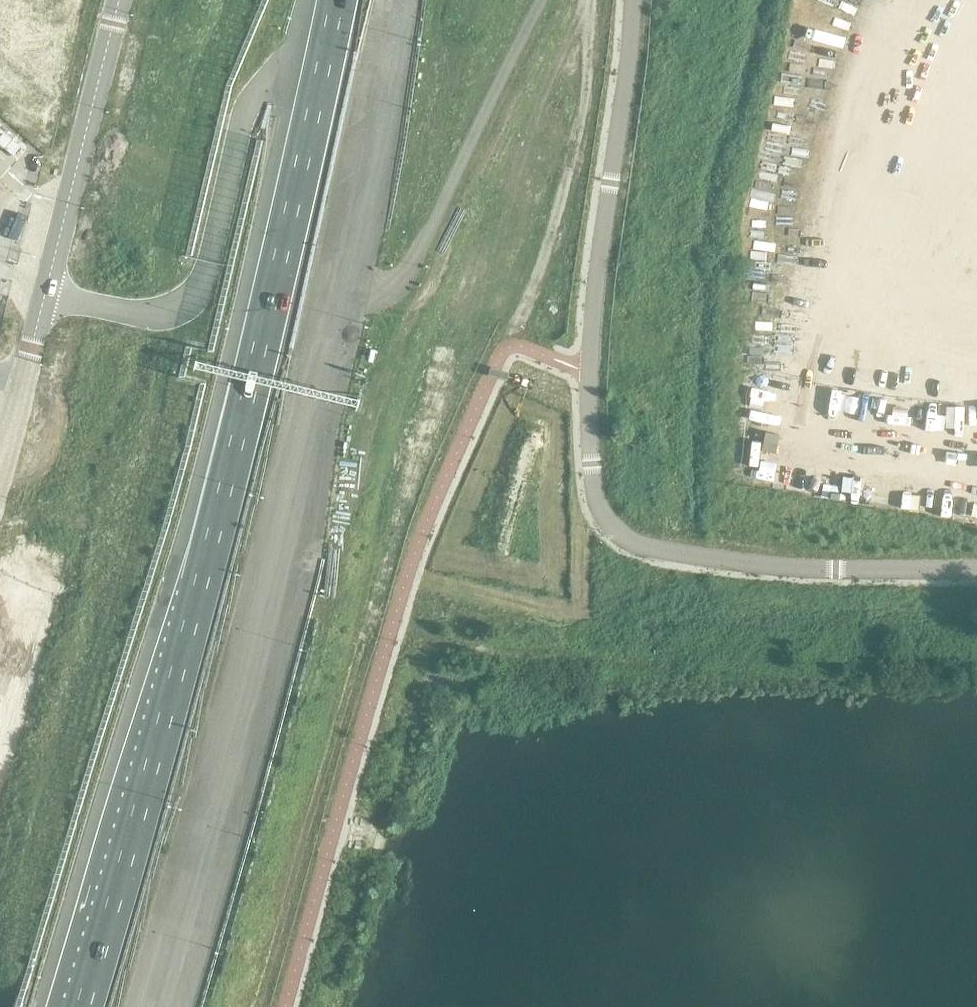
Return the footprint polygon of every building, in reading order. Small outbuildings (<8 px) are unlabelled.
[(0,127),(0,143),(12,153),(20,145),(0,127)]
